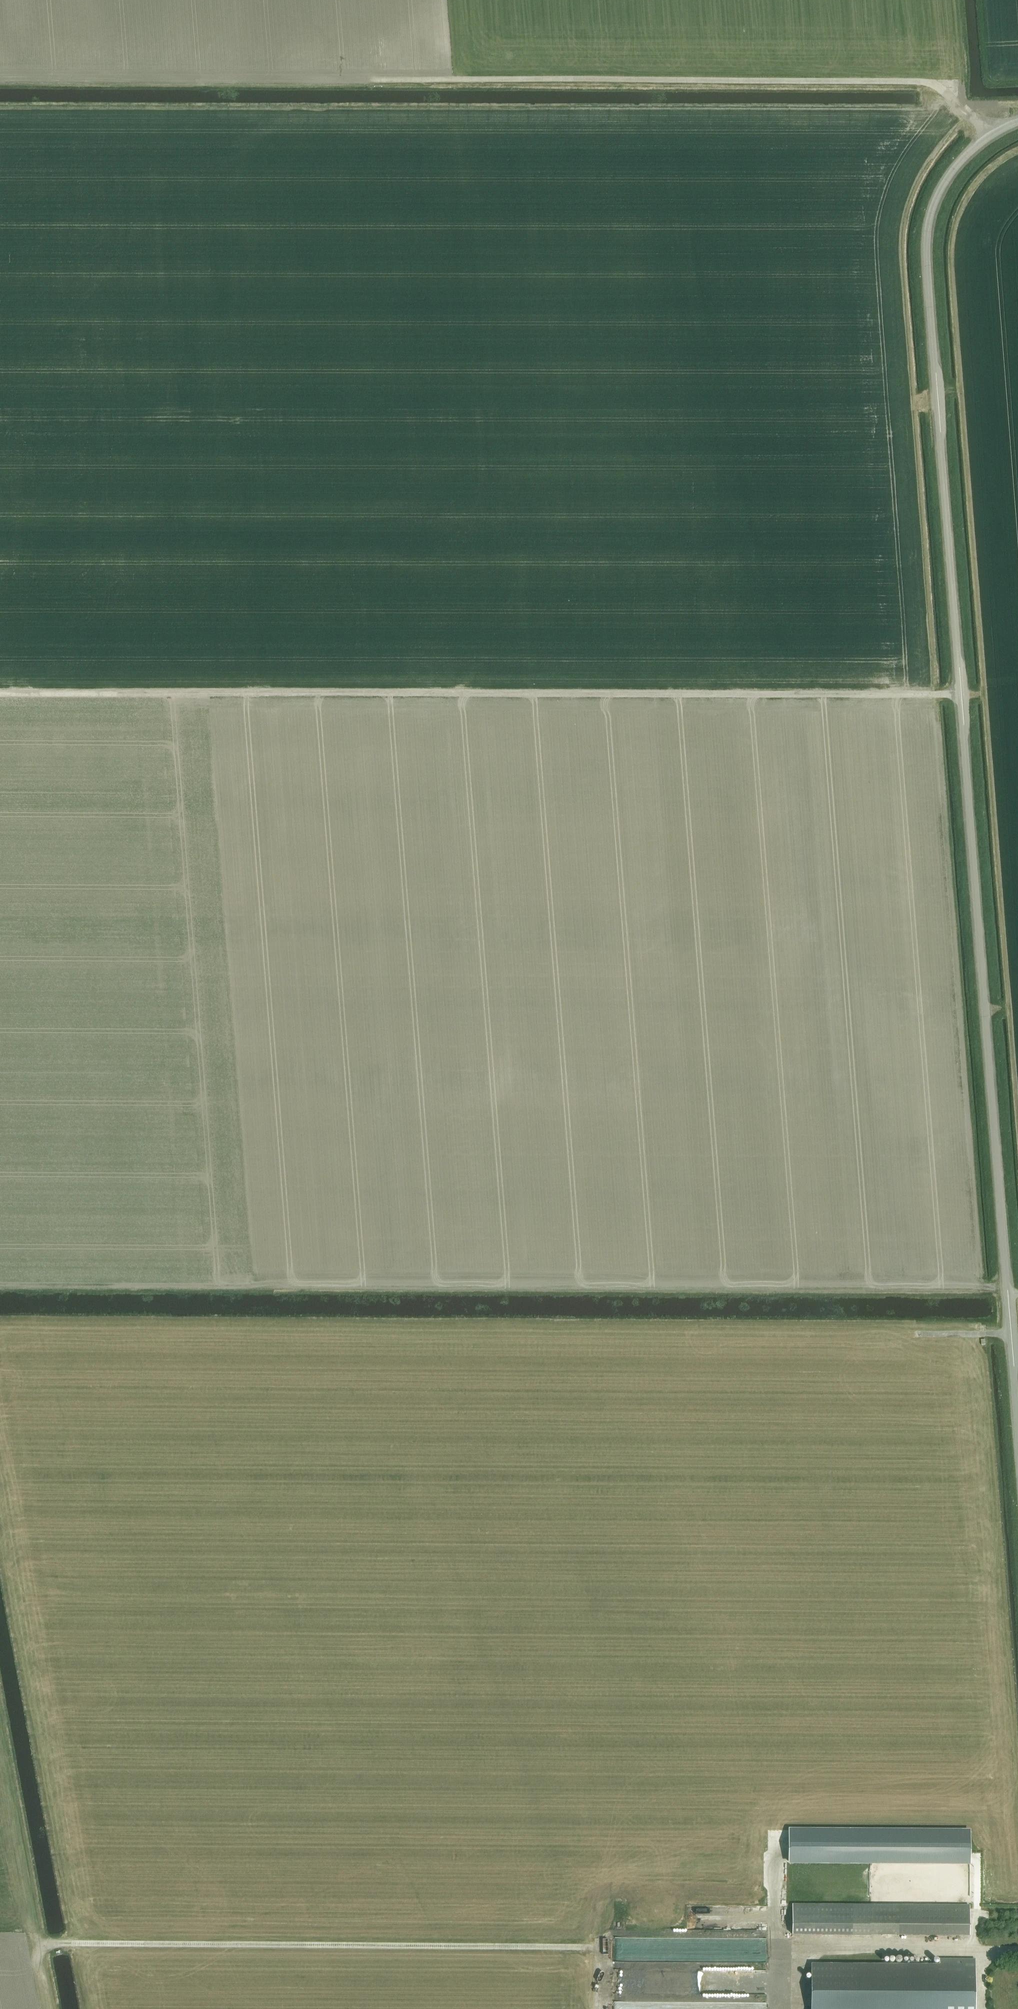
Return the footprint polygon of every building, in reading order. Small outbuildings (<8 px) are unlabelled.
[(970,1865),(970,1834),(786,1833),(785,1864),(970,1865)] [(793,1904),(793,1924),(833,1925),(833,1935),(970,1936),(970,1905),(871,1904),(793,1904)] [(690,1915),(699,1914),(698,1907),(690,1908),(690,1915)] [(811,2008),(975,2008),(975,1960),(975,1959),(940,1958),(940,1965),(920,1965),(811,1964),(811,2008)]
